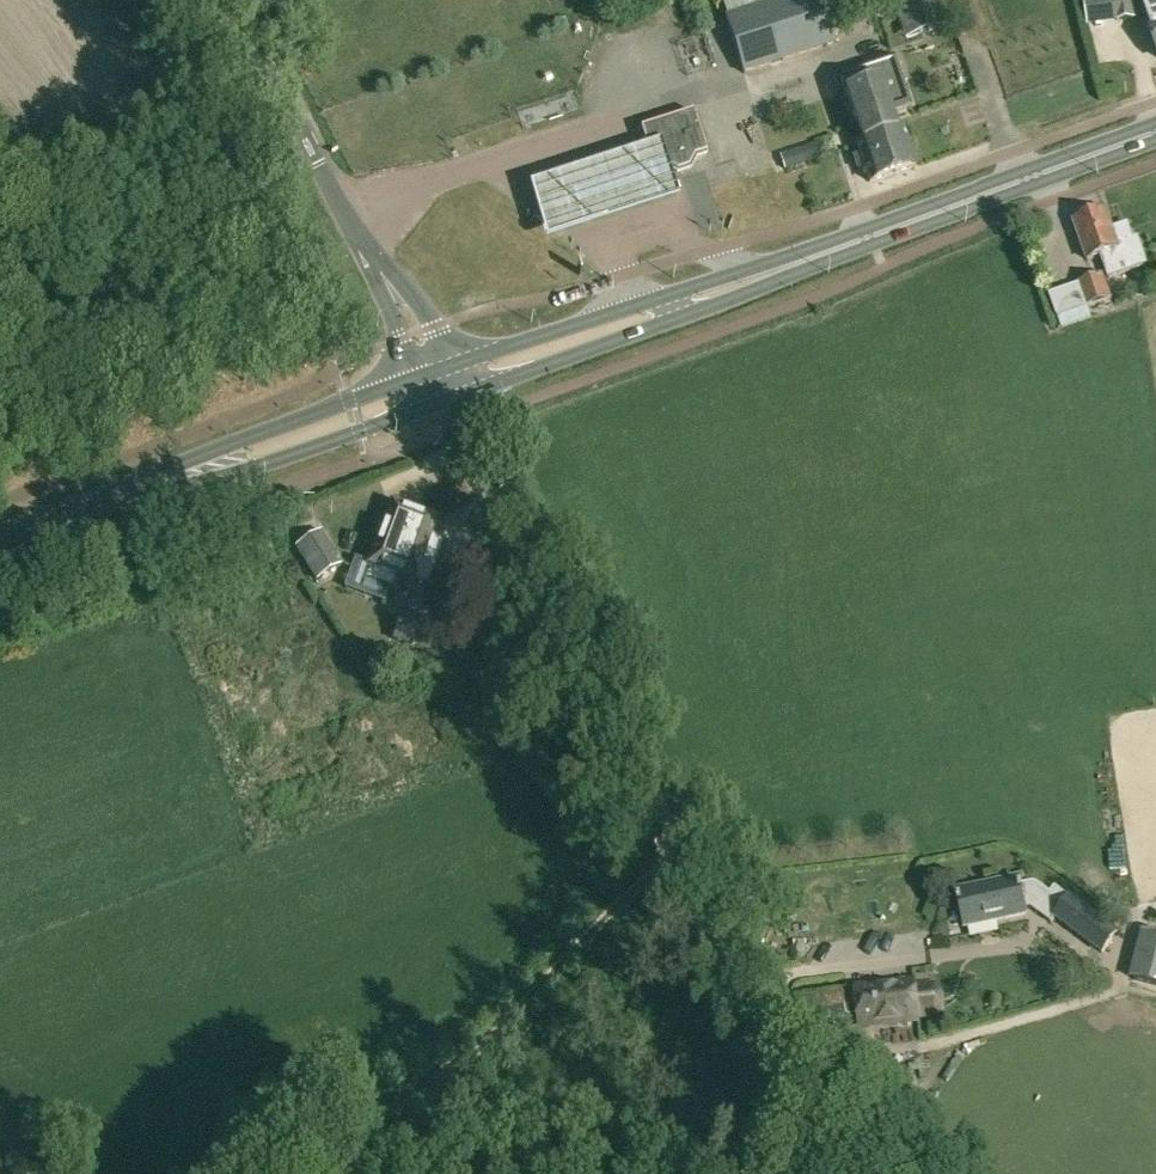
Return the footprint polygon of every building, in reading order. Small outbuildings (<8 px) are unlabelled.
[(836,43),(821,0),(722,0),(728,17),(726,17),(745,73),(836,43)] [(939,0),(893,0),(905,38),(947,24),(939,0)] [(1133,0),(1113,0),(1116,21),(1135,19),(1133,0)] [(1143,13),(1155,47),(1155,8),(1143,13)] [(870,183),(914,167),(902,129),(896,131),(889,112),(911,105),(895,58),(841,76),(863,143),(857,145),(870,183)] [(541,109),(542,123),(575,121),(574,107),(541,109)] [(660,147),(661,150),(666,166),(677,172),(689,167),(695,156),(707,152),(693,111),(641,128),(648,150),(660,147)] [(800,148),(805,163),(824,156),(819,142),(800,148)] [(547,239),(677,198),(660,144),(531,187),(547,239)] [(1105,212),(1074,223),(1087,260),(1100,255),(1108,278),(1147,263),(1138,238),(1133,240),(1127,224),(1112,230),(1105,212)] [(1103,274),(1078,283),(1087,309),(1113,300),(1103,274)] [(1092,318),(1089,309),(1059,319),(1062,328),(1092,318)] [(395,573),(417,513),(391,503),(385,519),(380,521),(376,532),(379,537),(369,563),(371,564),(367,576),(390,585),(395,573)] [(435,520),(417,513),(395,573),(413,579),(414,577),(426,582),(442,541),(429,536),(435,520)] [(342,564),(321,531),(297,547),(317,579),(342,564)] [(367,576),(371,564),(369,563),(355,558),(344,588),(384,602),(390,585),(367,576)] [(441,623),(403,609),(393,638),(431,652),(441,623)] [(1051,922),(1054,918),(1103,954),(1120,932),(1069,895),(1068,897),(1056,887),(1051,892),(1035,882),(1021,884),(1020,879),(957,890),(964,928),(1026,917),(1025,908),(1030,908),(1051,922)] [(1133,977),(1155,983),(1155,936),(1144,933),(1133,977)] [(939,1017),(944,1003),(943,994),(936,983),(916,984),(916,980),(854,985),(857,1019),(888,1016),(889,1026),(895,1025),(920,1023),(919,1019),(939,1017)]
